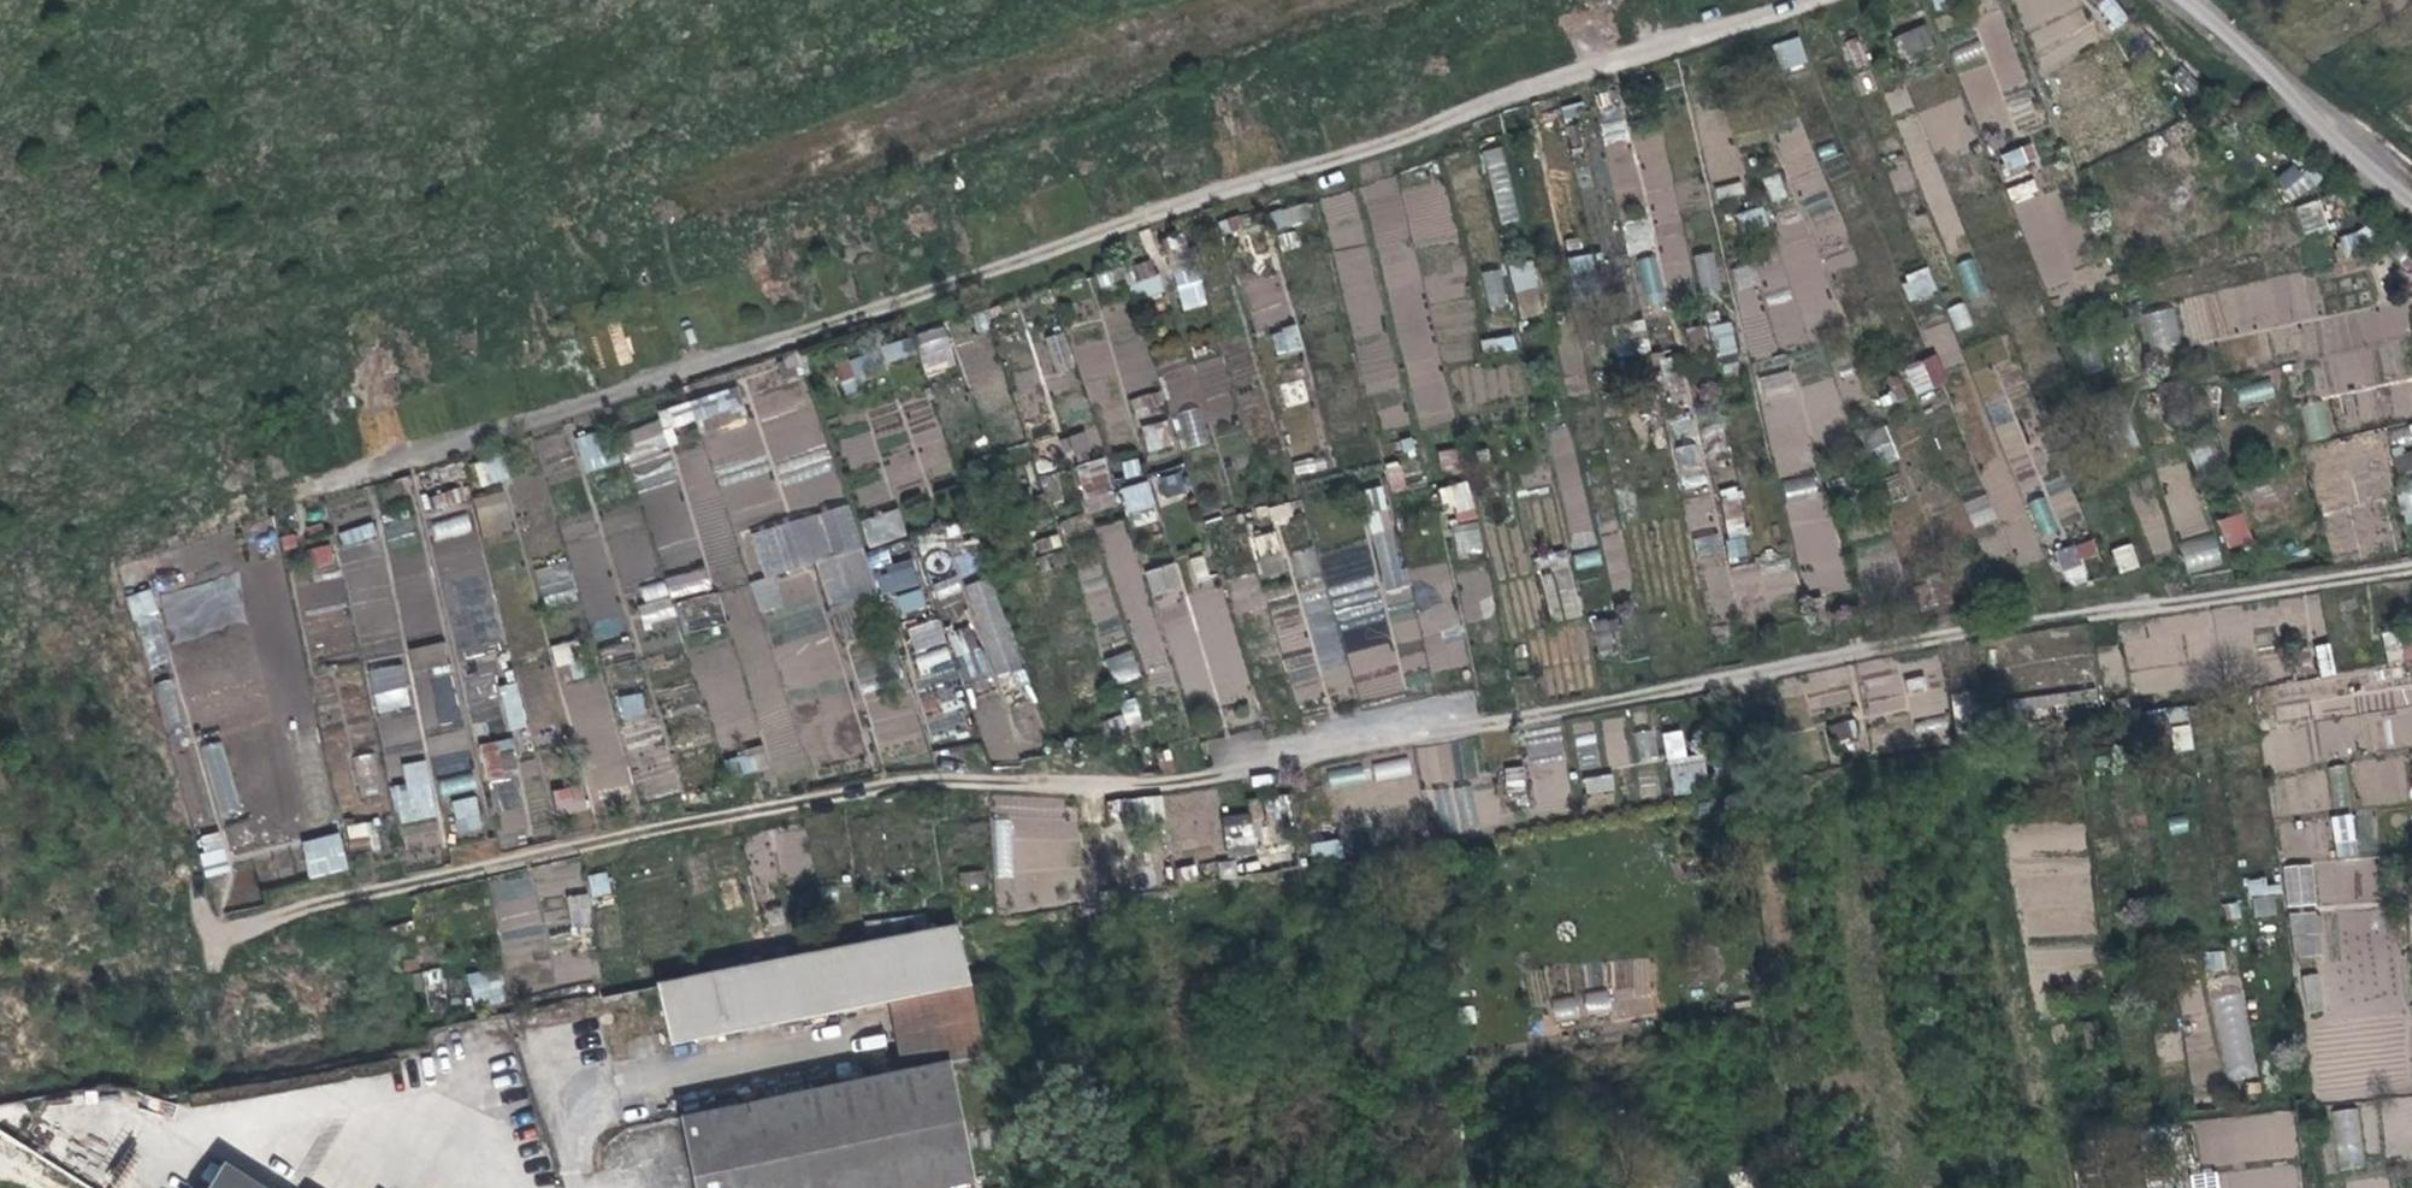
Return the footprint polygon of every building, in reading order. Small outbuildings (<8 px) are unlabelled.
[(2128,19),(2114,0),(2090,0),(2113,31),(2128,19)] [(1905,57),(1934,47),(1925,23),(1897,33),(1905,57)] [(1773,43),(1779,71),(1806,65),(1801,38),(1773,43)] [(1855,38),(1841,46),(1854,69),(1868,61),(1855,38)] [(1955,63),(1982,57),(1979,42),(1952,48),(1955,63)] [(1604,145),(1627,141),(1621,107),(1598,111),(1604,145)] [(1795,200),(1823,192),(1803,121),(1775,128),(1795,200)] [(1659,132),(1637,139),(1645,164),(1667,157),(1659,132)] [(1506,147),(1486,149),(1496,224),(1516,221),(1506,147)] [(2022,147),(1999,154),(2005,177),(2029,170),(2022,147)] [(2314,186),(2297,163),(2275,179),(2292,202),(2314,186)] [(1772,204),(1788,197),(1777,171),(1761,178),(1772,204)] [(1392,179),(1365,187),(1374,220),(1403,211),(1413,247),(1457,235),(1441,179),(1396,192),(1392,179)] [(2007,187),(2011,203),(2040,195),(2035,179),(2007,187)] [(1716,201),(1744,194),(1740,181),(1713,188),(1716,201)] [(1689,276),(1676,188),(1642,193),(1644,203),(1621,206),(1628,253),(1660,248),(1665,279),(1689,276)] [(1323,196),(1340,290),(1371,285),(1354,191),(1323,196)] [(2021,199),(2036,289),(2077,282),(2063,192),(2021,199)] [(2297,204),(2301,233),(2326,229),(2322,201),(2297,204)] [(1307,202),(1270,212),(1275,230),(1312,221),(1307,202)] [(1742,235),(1770,225),(1762,204),(1735,214),(1742,235)] [(1782,255),(1729,265),(1747,356),(1816,342),(1814,329),(1833,325),(1810,206),(1773,213),(1782,255)] [(1713,251),(1693,255),(1701,293),(1721,289),(1713,251)] [(1595,272),(1592,253),(1567,257),(1569,275),(1595,272)] [(1652,256),(1633,262),(1650,309),(1668,302),(1652,256)] [(1987,291),(1975,257),(1956,264),(1968,298),(1987,291)] [(1518,318),(1542,314),(1532,258),(1508,262),(1518,318)] [(1154,259),(1131,263),(1137,296),(1160,292),(1154,259)] [(1900,277),(1911,303),(1938,291),(1927,266),(1900,277)] [(1206,304),(1198,267),(1174,272),(1181,310),(1206,304)] [(1488,309),(1507,306),(1502,268),(1482,271),(1488,309)] [(2214,303),(2186,303),(2186,326),(2307,328),(2308,283),(2215,281),(2214,303)] [(1955,332),(1972,326),(1965,302),(1947,307),(1955,332)] [(2383,308),(2387,336),(2410,333),(2406,305),(2383,308)] [(2143,369),(2176,369),(2176,310),(2143,310),(2143,369)] [(1452,419),(1428,316),(1353,334),(1367,394),(1406,385),(1417,428),(1452,419)] [(1732,322),(1711,325),(1716,357),(1736,354),(1732,322)] [(1270,332),(1277,357),(1304,349),(1297,324),(1270,332)] [(924,373),(954,367),(946,326),(916,332),(924,373)] [(1485,357),(1516,347),(1512,331),(1480,341),(1485,357)] [(1064,332),(1046,338),(1056,372),(1074,367),(1064,332)] [(887,362),(915,353),(909,337),(881,346),(887,362)] [(834,366),(844,389),(885,372),(876,349),(834,366)] [(1916,398),(1949,384),(1936,353),(1903,367),(1916,398)] [(1210,443),(1199,403),(1231,395),(1220,355),(1161,372),(1183,450),(1210,443)] [(1830,359),(1755,376),(1777,477),(1815,468),(1808,436),(1845,428),(1830,359)] [(2239,405),(2274,398),(2270,379),(2235,386),(2239,405)] [(811,384),(575,432),(583,471),(633,461),(650,542),(630,546),(628,533),(616,569),(658,583),(634,588),(643,631),(724,614),(730,643),(694,651),(715,754),(728,713),(746,709),(745,701),(775,710),(784,709),(774,661),(810,653),(807,637),(830,632),(832,642),(859,637),(851,601),(875,609),(853,501),(836,504),(811,384)] [(1133,395),(1135,417),(1163,414),(1161,392),(1133,395)] [(1987,400),(2007,460),(2026,453),(2006,394),(1987,400)] [(2308,441),(2332,436),(2325,399),(2300,404),(2308,441)] [(1379,411),(1384,430),(1408,423),(1403,405),(1379,411)] [(1146,451),(1171,448),(1167,421),(1143,424),(1146,451)] [(1876,467),(1898,459),(1886,425),(1864,433),(1876,467)] [(1060,441),(1068,461),(1096,451),(1088,430),(1060,441)] [(1699,442),(1673,446),(1681,489),(1707,484),(1699,442)] [(1441,471),(1459,468),(1455,448),(1437,451),(1441,471)] [(474,466),(482,486),(507,476),(499,456),(474,466)] [(1087,513),(1116,506),(1104,457),(1075,464),(1087,513)] [(1180,471),(1157,479),(1164,499),(1187,491),(1180,471)] [(1822,474),(1782,481),(1803,595),(1843,587),(1822,474)] [(2058,520),(2079,513),(2065,474),(2044,481),(2058,520)] [(2411,518),(2411,479),(2396,482),(2403,520),(2411,518)] [(1148,480),(1119,488),(1127,518),(1156,510),(1148,480)] [(1468,481),(1442,486),(1450,524),(1477,519),(1468,481)] [(1731,560),(1750,557),(1737,485),(1718,488),(1731,560)] [(483,537),(513,530),(504,490),(474,497),(483,537)] [(1986,493),(1963,501),(1973,527),(1996,519),(1986,493)] [(898,509),(860,521),(869,548),(907,536),(898,509)] [(389,540),(417,532),(410,510),(383,518),(389,540)] [(2218,521),(2228,550),(2253,541),(2243,512),(2218,521)] [(472,513),(429,523),(442,580),(444,580),(461,656),(502,647),(472,513)] [(1189,713),(1253,695),(1220,581),(1148,602),(1124,519),(1090,529),(1101,568),(1080,574),(1094,623),(1127,614),(1148,687),(1179,679),(1189,713)] [(373,522),(339,531),(343,546),(377,536),(373,522)] [(1452,528),(1458,558),(1484,553),(1478,522),(1452,528)] [(1264,579),(1286,572),(1274,531),(1251,538),(1264,579)] [(1717,532),(1692,538),(1698,563),(1723,557),(1717,532)] [(2213,533),(2178,545),(2188,575),(2223,562),(2213,533)] [(2063,585),(2088,581),(2085,563),(2098,561),(2095,541),(2057,547),(2063,585)] [(315,575),(337,567),(329,542),(307,549),(315,575)] [(2118,573),(2139,567),(2131,542),(2110,548),(2118,573)] [(1310,547),(1294,553),(1302,575),(1318,570),(1310,547)] [(958,577),(978,571),(972,551),(953,557),(958,577)] [(1187,559),(1193,584),(1210,580),(1203,555),(1187,559)] [(893,616),(926,605),(911,559),(878,570),(893,616)] [(567,560),(534,569),(545,606),(578,596),(567,560)] [(1148,569),(1155,599),(1183,592),(1176,562),(1148,569)] [(1456,572),(1464,621),(1495,616),(1488,567),(1456,572)] [(1256,576),(1229,582),(1236,612),(1263,606),(1256,576)] [(159,592),(169,640),(246,625),(237,577),(159,592)] [(992,676),(1022,666),(992,577),(962,587),(992,676)] [(150,668),(172,660),(148,589),(126,597),(150,668)] [(939,619),(905,627),(927,721),(963,712),(956,683),(984,676),(973,627),(948,633),(951,644),(945,645),(939,619)] [(1597,650),(1610,649),(1609,620),(1596,621),(1597,650)] [(1285,657),(1294,699),(1356,685),(1359,699),(1383,694),(1380,683),(1398,679),(1386,624),(1328,637),(1326,627),(1309,631),(1313,651),(1285,657)] [(2320,677),(2336,674),(2330,642),(2314,645),(2320,677)] [(411,646),(415,691),(434,689),(436,723),(455,722),(449,643),(411,646)] [(1132,649),(1105,659),(1115,685),(1142,676),(1132,649)] [(367,669),(375,712),(410,706),(403,663),(367,669)] [(553,664),(520,664),(520,711),(553,711),(553,664)] [(471,718),(496,715),(490,666),(465,669),(471,718)] [(1815,670),(1814,705),(1848,706),(1849,671),(1815,670)] [(1865,676),(1866,713),(1903,712),(1901,674),(1865,676)] [(152,684),(168,729),(185,723),(169,678),(152,684)] [(507,729),(525,726),(517,682),(499,685),(507,729)] [(617,697),(622,720),(646,714),(641,692),(617,697)] [(2388,746),(2411,745),(2411,713),(2387,714),(2388,746)] [(383,750),(419,746),(415,715),(379,719),(383,750)] [(1625,718),(1602,719),(1605,767),(1627,766),(1625,718)] [(2189,722),(2169,726),(2174,752),(2194,749),(2189,722)] [(1639,761),(1658,757),(1652,729),(1633,733),(1639,761)] [(1670,794),(1708,791),(1705,756),(1686,757),(1684,730),(1665,731),(1670,794)] [(466,731),(431,734),(434,773),(469,770),(466,731)] [(1583,768),(1600,764),(1592,733),(1575,738),(1583,768)] [(526,830),(516,739),(487,742),(496,833),(526,830)] [(1417,749),(1423,786),(1455,781),(1449,743),(1417,749)] [(724,758),(732,778),(768,765),(761,745),(724,758)] [(353,757),(363,796),(383,791),(373,752),(353,757)] [(397,822),(436,817),(429,760),(403,763),(406,784),(393,786),(397,822)] [(2351,802),(2346,764),(2329,766),(2333,804),(2351,802)] [(1522,766),(1503,769),(1508,794),(1526,791),(1522,766)] [(439,781),(444,796),(476,787),(472,772),(439,781)] [(1583,777),(1585,794),(1614,790),(1612,774),(1583,777)] [(555,812),(586,810),(585,785),(554,787),(555,812)] [(1456,830),(1480,818),(1463,786),(1439,798),(1456,830)] [(476,796),(451,800),(458,834),(483,829),(476,796)] [(1111,798),(1112,823),(1163,821),(1162,796),(1111,798)] [(1251,813),(1222,816),(1227,855),(1255,851),(1251,813)] [(2355,813),(2331,815),(2334,857),(2357,855),(2355,813)] [(1014,877),(1011,818),(993,819),(995,878),(1014,877)] [(436,819),(401,826),(406,852),(441,845),(436,819)] [(372,822),(348,824),(350,848),(373,846),(372,822)] [(203,876),(229,873),(224,832),(198,835),(203,876)] [(301,840),(309,878),(348,870),(340,833),(301,840)] [(1313,857),(1341,856),(1340,841),(1313,842),(1313,857)] [(2285,907),(2315,906),(2314,863),(2283,864),(2285,907)] [(607,871),(587,875),(592,897),(612,893),(607,871)] [(499,961),(543,957),(536,873),(493,877),(499,961)] [(2275,878),(2247,882),(2252,918),(2279,915),(2275,878)] [(569,930),(591,928),(588,893),(567,895),(569,930)] [(2290,912),(2292,957),(2322,956),(2320,911),(2290,912)] [(968,986),(955,932),(797,962),(808,1017),(968,986)] [(2205,951),(2206,972),(2226,971),(2225,950),(2205,951)] [(1654,958),(1610,960),(1611,991),(1584,992),(1586,1018),(1657,1015),(1654,958)] [(673,1043),(808,1017),(797,962),(660,987),(673,1043)] [(499,969),(467,975),(472,1006),(504,1000),(499,969)] [(2239,973),(2206,979),(2225,1081),(2257,1076),(2239,973)] [(2301,976),(2307,1015),(2325,1012),(2319,973),(2301,976)] [(1580,1015),(1575,996),(1552,1001),(1557,1020),(1580,1015)] [(680,1116),(696,1187),(939,1187),(973,1181),(947,1063),(680,1116)] [(2335,1169),(2362,1168),(2359,1108),(2332,1109),(2335,1169)] [(2292,1109),(2194,1120),(2201,1182),(2198,1182),(2198,1187),(2301,1187),(2292,1109)] [(209,1187),(263,1187),(224,1164),(209,1187)]
